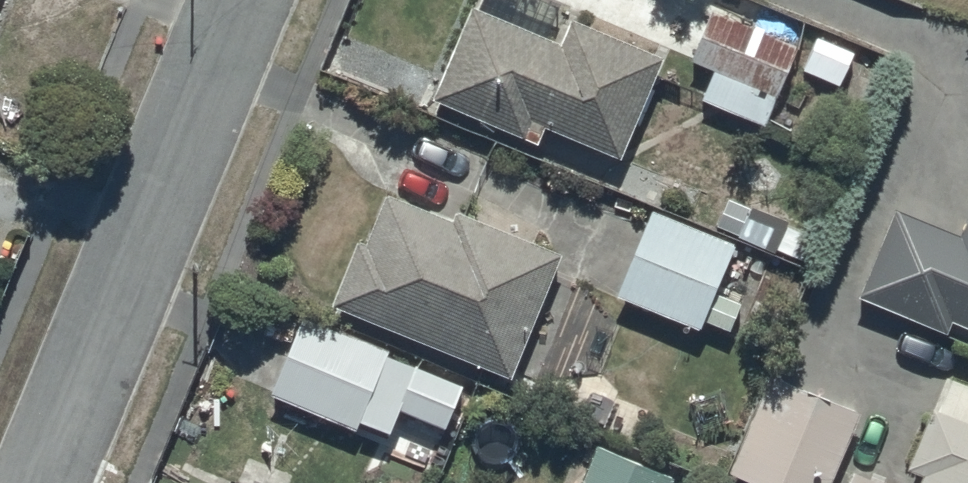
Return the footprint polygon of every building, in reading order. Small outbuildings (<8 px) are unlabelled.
[(755,0),(715,0),(691,56),(715,65),(702,94),(765,120),(806,21),(755,0)] [(661,48),(570,12),(561,38),(471,2),(435,93),(535,133),(540,121),(619,152),(634,115),(644,119),(658,83),(648,79),(661,48)] [(358,234),(332,298),(509,370),(560,246),(458,204),(454,216),(385,188),(365,237),(358,234)] [(735,239),(652,204),(615,291),(697,325),(702,314),(730,325),(741,298),(715,287),(735,239)] [(962,232),(898,204),(861,290),(947,327),(953,314),(967,320),(967,218),(962,232)] [(304,308),(271,387),(358,424),(391,345),(304,308)] [(397,379),(389,400),(445,423),(463,380),(415,360),(405,383),(397,379)] [(950,367),(910,460),(926,467),(918,482),(967,482),(967,375),(950,367)] [(770,372),(731,467),(770,482),(826,482),(857,409),(770,372)] [(595,439),(577,482),(668,482),(673,472),(595,439)]
